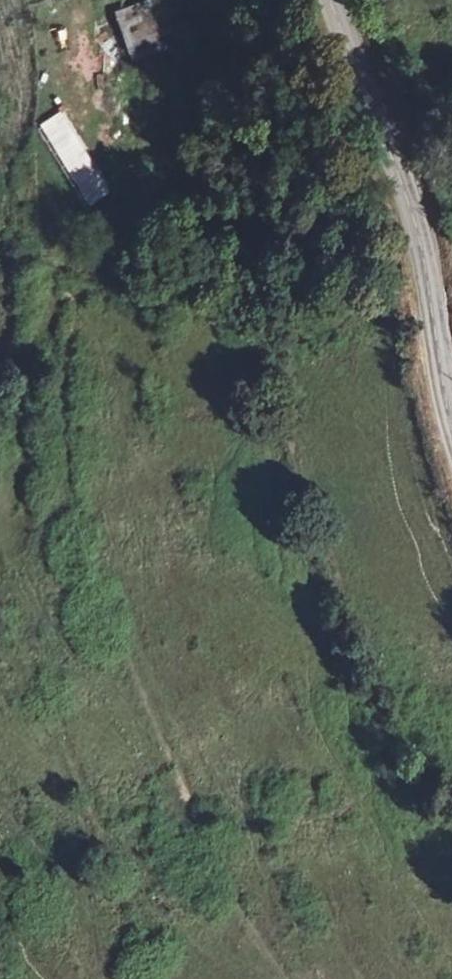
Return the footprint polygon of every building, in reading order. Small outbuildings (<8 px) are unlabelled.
[(98,17),(117,63),(178,38),(163,0),(140,0),(98,17)]
